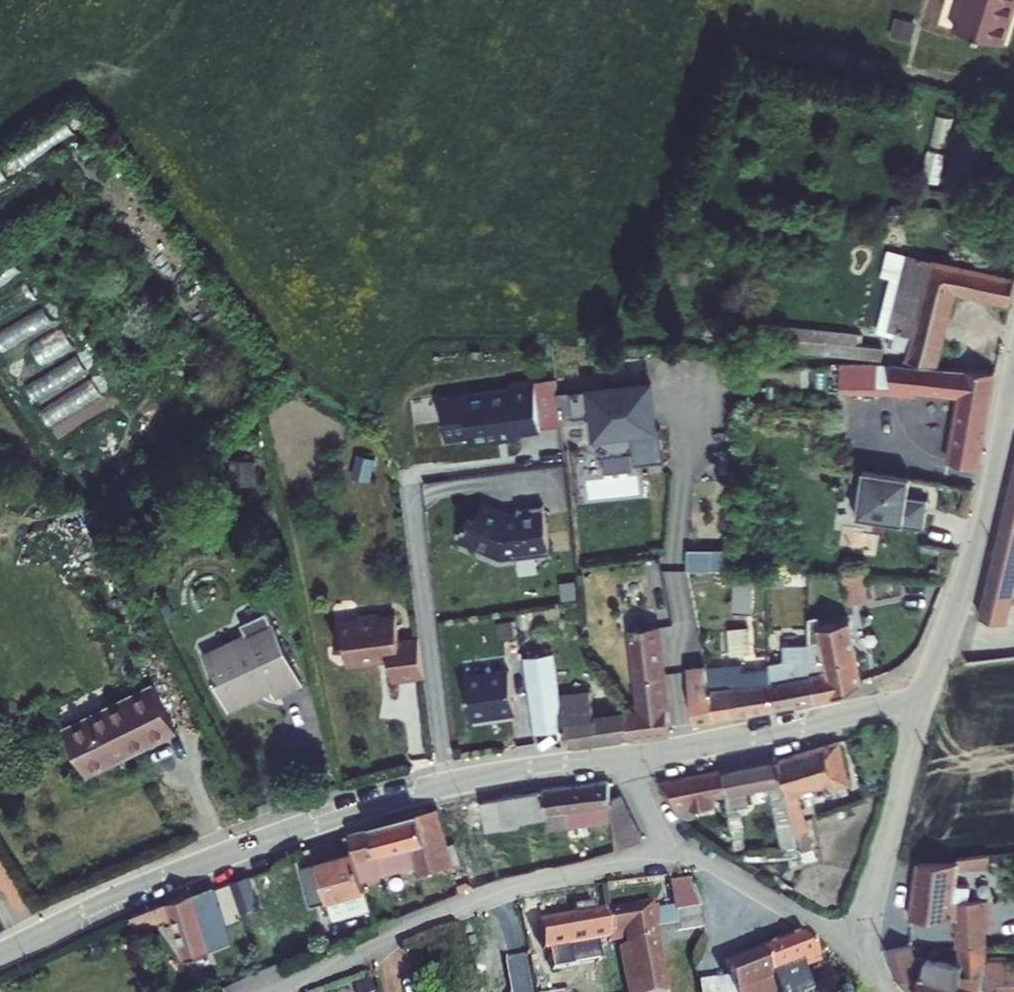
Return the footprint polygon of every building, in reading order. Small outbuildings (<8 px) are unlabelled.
[(955,27),(1002,40),(1013,0),(963,0),(955,27)] [(975,248),(983,250),(985,242),(977,241),(975,248)] [(1012,271),(1008,271),(884,242),(878,267),(888,269),(877,318),(899,323),(896,336),(912,340),(911,344),(939,350),(953,285),(1006,297),(1012,271)] [(39,295),(30,279),(0,298),(0,320),(39,295)] [(0,327),(0,338),(4,346),(55,321),(47,304),(0,327)] [(861,322),(751,311),(750,327),(780,330),(779,337),(886,347),(887,335),(860,332),(861,322)] [(43,360),(76,347),(68,326),(35,338),(43,360)] [(881,351),(844,351),(844,383),(881,383),(881,373),(881,351)] [(948,458),(976,461),(977,450),(991,364),(938,356),(909,351),(903,376),(903,379),(901,386),(925,390),(927,382),(958,387),(948,458)] [(30,379),(37,395),(89,370),(81,354),(30,379)] [(550,370),(529,373),(537,420),(557,417),(554,396),(550,370)] [(537,420),(529,373),(505,377),(506,382),(436,392),(442,431),(464,428),(465,435),(515,428),(514,423),(537,420)] [(881,373),(881,383),(901,386),(903,379),(903,376),(881,373)] [(44,403),(52,420),(102,395),(94,378),(44,403)] [(651,383),(554,396),(557,417),(561,447),(596,443),(598,459),(629,455),(630,465),(661,461),(651,383)] [(238,480),(257,479),(256,458),(238,458),(238,480)] [(908,468),(861,461),(858,482),(855,481),(851,506),(899,513),(899,516),(921,520),(925,491),(905,488),(908,468)] [(974,612),(1003,617),(1013,572),(1013,469),(994,557),(974,612)] [(506,508),(479,498),(474,511),(467,508),(458,532),(501,548),(512,546),(513,551),(550,546),(543,497),(516,501),(517,507),(506,508)] [(690,544),(690,565),(732,564),(732,543),(690,544)] [(733,568),(734,609),(749,607),(750,568),(733,568)] [(864,592),(864,572),(844,572),(843,591),(864,592)] [(197,656),(222,703),(262,681),(269,695),(293,681),(255,608),(228,623),(235,636),(197,656)] [(391,679),(422,674),(415,632),(395,635),(392,613),(375,616),(374,608),(354,611),(354,615),(331,618),(335,643),(341,642),(344,662),(372,658),(372,657),(373,656),(374,655),(374,654),(374,653),(386,651),(391,679)] [(804,642),(805,673),(810,699),(829,695),(857,681),(846,618),(814,625),(817,640),(804,642)] [(662,672),(658,622),(631,626),(634,675),(662,672)] [(752,624),(733,625),(734,648),(753,647),(752,624)] [(765,660),(765,680),(769,707),(810,699),(805,673),(804,642),(783,646),(784,657),(765,660)] [(556,655),(555,644),(530,646),(537,722),(562,719),(560,702),(559,689),(558,677),(556,655)] [(697,659),(680,662),(688,721),(705,719),(699,673),(697,664),(697,659)] [(721,669),(720,679),(719,715),(769,707),(765,680),(765,660),(721,661),(721,669)] [(471,715),(520,712),(518,664),(469,666),(471,715)] [(637,706),(626,707),(629,734),(667,730),(662,672),(634,675),(637,706)] [(593,711),(589,674),(571,676),(572,688),(559,689),(560,702),(562,719),(564,740),(629,734),(626,707),(593,711)] [(169,731),(144,688),(57,738),(83,781),(110,765),(107,759),(138,742),(141,747),(169,731)] [(833,740),(774,756),(783,793),(778,796),(783,816),(789,837),(802,833),(792,791),(823,783),(826,795),(847,790),(834,741),(833,740)] [(138,742),(107,759),(110,765),(141,747),(138,742)] [(774,756),(720,770),(724,796),(769,785),(771,793),(768,795),(773,817),(783,816),(778,796),(783,793),(774,756)] [(720,770),(653,782),(655,790),(672,809),(684,806),(684,803),(725,796),(720,770)] [(470,803),(473,827),(508,821),(508,818),(534,815),(535,827),(611,817),(615,845),(639,835),(618,793),(608,794),(606,780),(523,790),(469,799),(470,803)] [(347,830),(352,849),(361,880),(409,868),(412,878),(448,867),(432,811),(431,807),(347,830)] [(313,860),(324,896),(359,887),(363,886),(361,880),(352,849),(349,850),(313,860)] [(917,863),(910,919),(955,919),(958,919),(957,902),(968,901),(970,886),(972,886),(973,877),(971,877),(971,869),(989,867),(988,855),(957,859),(957,863),(917,863)] [(238,902),(256,895),(247,875),(244,869),(243,865),(227,872),(230,884),(238,902)] [(256,895),(260,903),(273,897),(260,870),(247,875),(256,895)] [(617,943),(618,949),(647,942),(644,927),(642,921),(650,919),(652,925),(661,923),(669,921),(668,911),(667,906),(685,902),(674,877),(653,880),(660,908),(640,912),(638,904),(592,915),(595,929),(613,925),(617,943)] [(129,913),(134,928),(137,927),(170,913),(183,956),(228,942),(210,883),(209,880),(189,889),(169,897),(164,898),(157,901),(129,913)] [(968,901),(957,902),(958,919),(955,919),(956,929),(954,929),(955,948),(957,948),(985,944),(986,944),(985,927),(983,927),(981,911),(983,911),(982,901),(968,901)] [(686,907),(685,902),(667,906),(668,911),(686,907)] [(607,945),(617,943),(613,925),(595,929),(592,915),(581,918),(579,906),(558,910),(561,922),(523,932),(529,957),(539,954),(541,963),(550,960),(549,953),(606,938),(607,945)] [(689,926),(686,907),(668,911),(669,921),(661,923),(662,931),(689,926)] [(757,947),(768,980),(770,984),(772,991),(805,991),(796,970),(813,963),(801,930),(757,947)] [(880,936),(893,977),(907,991),(908,991),(916,991),(919,973),(923,973),(925,959),(917,958),(910,934),(880,936)] [(618,991),(658,991),(647,942),(618,949),(621,961),(612,963),(618,991)] [(961,974),(982,973),(984,973),(984,961),(987,960),(987,958),(985,944),(957,948),(958,964),(961,965),(961,974)] [(757,947),(756,947),(720,961),(730,986),(724,989),(726,991),(772,991),(770,984),(768,980),(757,947)] [(981,975),(984,991),(997,984),(998,984),(1013,983),(1013,959),(1008,959),(1007,955),(988,956),(988,958),(987,958),(987,960),(984,961),(984,973),(982,973),(981,975)] [(916,991),(977,991),(981,975),(982,973),(961,974),(961,965),(958,964),(925,959),(923,973),(919,973),(916,991)] [(726,976),(710,982),(712,991),(726,991),(724,989),(730,986),(726,976)] [(998,984),(994,991),(1013,991),(1013,983),(998,984)]
